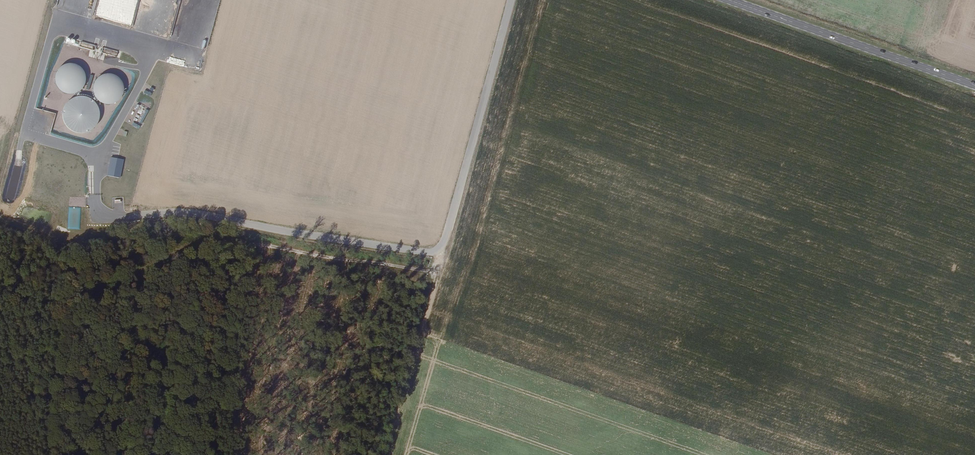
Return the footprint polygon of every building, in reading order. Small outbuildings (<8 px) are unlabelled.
[(167,15),(164,27),(172,29),(174,17),(167,15)] [(162,30),(161,37),(168,39),(170,32),(162,30)] [(83,90),(86,86),(87,82),(87,77),(85,73),(83,69),(79,67),(75,65),(71,64),(66,65),(62,67),(59,70),(57,74),(56,78),(56,83),(57,87),(60,91),(63,93),(67,95),(72,96),(76,95),(80,93),(83,90)] [(112,105),(116,104),(120,101),(122,98),(124,94),(125,89),(124,85),(122,81),(119,78),(115,76),(111,75),(107,75),(102,76),(99,79),(96,82),(94,86),(94,90),(95,95),(97,99),(100,102),(103,104),(108,105),(112,105)] [(75,133),(80,134),(85,134),(89,133),(93,130),(97,127),(99,122),(100,118),(100,113),(99,108),(96,104),(93,101),(89,98),(84,97),(79,97),(74,98),(70,101),(67,104),(65,109),(63,113),(63,118),(65,123),(67,127),(71,130),(75,133)] [(51,115),(48,134),(51,134),(55,113),(36,109),(36,110),(40,111),(39,113),(51,115)] [(10,183),(14,184),(14,185),(19,186),(20,176),(10,175),(10,183)] [(7,190),(6,198),(15,199),(15,190),(7,190)]
